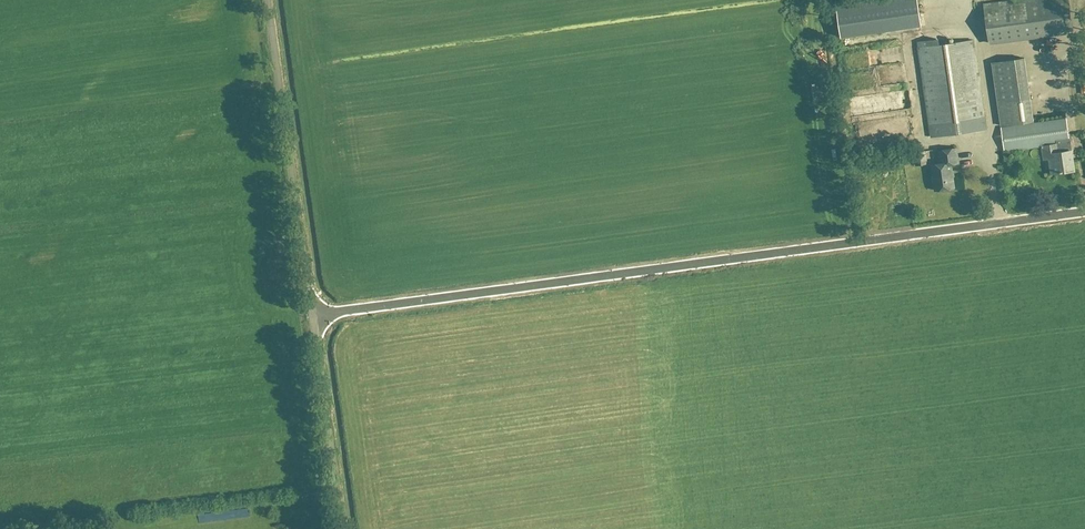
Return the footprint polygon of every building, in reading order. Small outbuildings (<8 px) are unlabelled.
[(920,26),(917,0),(856,0),(835,3),(840,38),(920,26)] [(1032,38),(1073,32),(1069,0),(1027,0),(1032,38)] [(918,42),(930,126),(931,137),(986,129),(974,40),(939,45),(938,39),(918,42)] [(1033,122),(1030,104),(997,109),(1000,126),(1033,122)] [(1069,149),(1071,148),(1069,134),(1068,134),(1066,119),(1003,128),(1006,151),(1041,146),(1043,160),(1049,159),(1051,174),(1074,171),(1073,164),(1071,151),(1069,151),(1069,149)] [(940,164),(932,165),(935,191),(954,188),(952,178),(951,164),(958,163),(956,148),(939,151),(940,164)]
